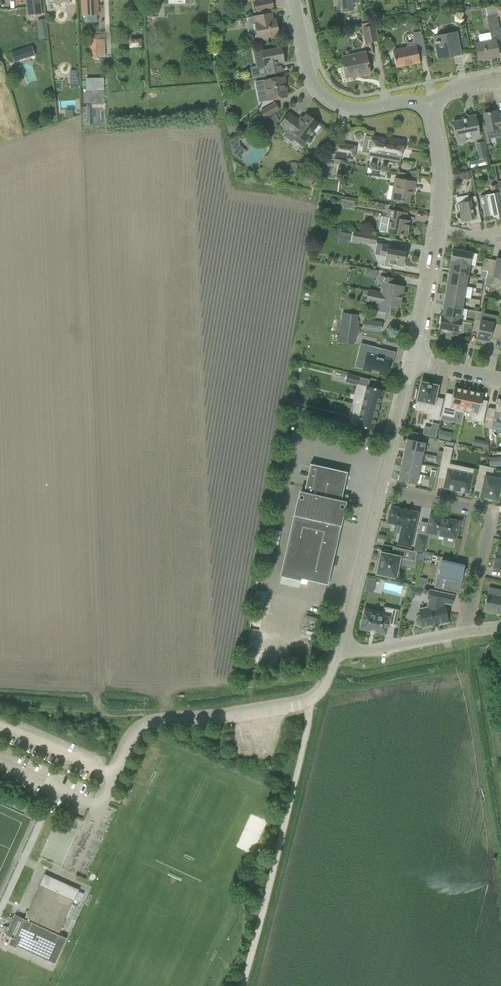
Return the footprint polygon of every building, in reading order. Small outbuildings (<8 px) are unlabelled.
[(40,0),(27,0),(28,15),(41,14),(40,0)] [(83,16),(98,15),(97,0),(82,0),(83,16)] [(274,8),(272,0),(268,0),(254,3),(256,11),(274,8)] [(500,36),(500,35),(500,28),(496,11),(496,12),(495,7),(486,7),(492,38),(500,36)] [(258,41),(260,41),(268,39),(267,37),(279,35),(277,24),(276,24),(274,25),(271,13),(255,16),(247,18),(248,23),(255,22),(258,41)] [(39,31),(47,30),(46,22),(46,19),(45,19),(38,20),(39,31)] [(366,43),(377,41),(374,25),(363,28),(366,43)] [(433,37),(438,59),(454,55),(453,55),(453,51),(460,50),(457,32),(433,37)] [(90,58),(101,58),(101,44),(99,44),(99,41),(100,41),(100,34),(90,35),(90,58)] [(413,36),(415,47),(394,51),(395,58),(394,59),(396,67),(419,63),(417,51),(425,49),(425,53),(426,53),(422,34),(413,36)] [(476,44),(479,60),(499,56),(496,40),(476,44)] [(32,46),(10,53),(14,63),(19,61),(19,60),(29,57),(30,58),(35,56),(32,46)] [(266,65),(268,74),(283,72),(281,61),(283,61),(284,64),(285,64),(281,48),(263,51),(263,49),(253,51),(256,67),(266,65)] [(346,78),(370,73),(366,52),(342,57),(346,78)] [(266,101),(287,97),(285,90),(286,89),(285,89),(285,86),(286,86),(284,77),(263,81),(266,101)] [(104,78),(86,78),(86,91),(104,90),(104,78)] [(265,118),(279,110),(275,103),(261,111),(265,118)] [(496,116),(495,111),(484,114),(488,135),(500,133),(500,115),(496,116)] [(289,113),(287,114),(280,125),(287,131),(295,137),(293,140),(303,148),(307,143),(305,141),(319,124),(306,114),(300,122),(296,119),(296,118),(289,113)] [(265,121),(268,125),(279,119),(276,114),(265,121)] [(466,142),(465,138),(480,135),(476,115),(466,117),(466,120),(453,122),(457,144),(466,142)] [(235,122),(229,128),(235,133),(241,127),(235,122)] [(235,155),(241,147),(240,142),(242,139),(238,136),(230,141),(233,153),(235,155)] [(362,152),(369,154),(369,155),(401,161),(405,140),(386,137),(386,139),(372,136),(372,137),(365,136),(362,152)] [(333,154),(332,156),(346,158),(354,159),(357,146),(335,142),(335,143),(331,143),(329,154),(333,154)] [(487,158),(485,148),(477,150),(479,160),(487,158)] [(414,190),(415,182),(395,178),(394,186),(396,187),(394,201),(409,204),(411,190),(414,190)] [(500,192),(481,196),(485,217),(492,215),(493,217),(496,217),(497,219),(500,218),(500,197),(500,192)] [(478,223),(481,222),(476,196),(464,199),(465,202),(459,203),(459,204),(457,205),(456,206),(457,210),(458,211),(460,210),(462,222),(469,220),(470,225),(478,223)] [(385,233),(407,236),(409,221),(406,220),(407,213),(389,210),(385,233)] [(367,242),(368,235),(353,233),(352,240),(367,242)] [(394,246),(382,244),(377,243),(375,255),(380,255),(380,256),(386,257),(384,265),(392,266),(392,264),(404,266),(406,253),(393,250),(394,246)] [(467,252),(468,249),(458,247),(457,250),(453,249),(451,261),(470,265),(472,253),(467,252)] [(488,271),(490,263),(490,259),(484,258),(482,270),(488,271)] [(497,258),(495,264),(490,263),(488,271),(487,275),(500,279),(500,259),(497,258)] [(470,265),(451,261),(451,262),(450,272),(468,276),(470,265)] [(468,276),(450,272),(448,283),(466,287),(468,276)] [(380,293),(390,295),(391,292),(402,294),(403,287),(394,285),(395,279),(380,276),(379,282),(382,283),(380,292),(380,293)] [(466,287),(448,283),(446,294),(464,297),(466,287)] [(401,297),(402,294),(391,292),(390,295),(380,293),(380,292),(368,289),(366,301),(379,303),(377,311),(390,314),(391,306),(399,307),(401,297)] [(464,297),(446,294),(444,305),(462,308),(464,297)] [(462,308),(444,305),(442,316),(441,316),(460,319),(462,308)] [(337,358),(354,360),(359,322),(357,322),(358,316),(343,314),(337,358)] [(460,319),(441,316),(439,328),(444,329),(443,333),(452,334),(452,330),(458,331),(460,319)] [(472,331),(478,333),(481,320),(480,320),(475,319),(472,331)] [(360,330),(379,330),(379,320),(360,321),(360,330)] [(490,335),(496,337),(499,324),(481,320),(478,333),(476,341),(484,342),(484,341),(489,342),(490,335)] [(354,367),(354,368),(386,375),(389,360),(382,359),(384,349),(371,346),(368,356),(366,355),(364,361),(358,359),(356,368),(354,367)] [(357,384),(359,376),(347,374),(346,381),(357,384)] [(417,391),(416,399),(417,399),(417,401),(425,403),(424,411),(431,413),(430,418),(438,419),(442,400),(435,398),(438,386),(430,384),(430,382),(423,381),(422,382),(421,382),(419,392),(417,391)] [(362,397),(360,406),(378,410),(383,390),(361,385),(358,396),(362,397)] [(464,413),(464,410),(468,391),(454,387),(453,394),(446,393),(442,415),(454,418),(455,411),(464,413)] [(483,394),(468,391),(464,410),(472,412),(471,420),(483,423),(488,401),(481,400),(483,394)] [(498,399),(498,398),(497,398),(495,409),(488,407),(484,427),(491,429),(494,417),(499,418),(500,414),(500,400),(498,399)] [(352,404),(352,405),(354,405),(352,413),(360,415),(357,426),(373,430),(378,410),(360,406),(352,404)] [(330,428),(338,430),(340,422),(332,420),(330,428)] [(353,433),(355,425),(341,422),(339,430),(353,433)] [(431,428),(429,436),(436,437),(438,424),(432,423),(431,428)] [(407,439),(405,449),(425,454),(427,443),(407,439)] [(481,442),(480,448),(483,448),(483,450),(488,451),(488,442),(483,441),(481,442)] [(442,458),(441,464),(440,464),(449,466),(449,464),(453,448),(444,446),(443,451),(442,458)] [(405,449),(403,460),(422,464),(425,454),(405,449)] [(403,460),(400,470),(420,474),(422,464),(403,460)] [(302,510),(301,516),(295,515),(289,545),(282,576),(301,581),(302,579),(328,585),(328,584),(326,583),(339,525),(330,522),(331,518),(335,519),(344,481),(345,473),(347,473),(348,472),(310,464),(310,465),(312,466),(303,505),(301,505),(300,505),(299,505),(298,505),(298,506),(298,507),(298,508),(298,509),(299,509),(300,510),(302,510)] [(493,477),(492,477),(494,468),(480,465),(477,479),(478,480),(485,481),(482,496),(487,497),(488,498),(493,499),(494,498),(499,500),(500,490),(500,479),(493,477)] [(474,475),(467,473),(449,469),(445,488),(470,493),(474,475)] [(418,485),(420,474),(400,470),(398,480),(418,485)] [(388,514),(387,520),(388,520),(388,522),(402,526),(398,545),(411,548),(416,522),(415,522),(415,523),(408,522),(411,511),(391,506),(389,515),(388,514)] [(430,515),(426,533),(457,539),(461,521),(430,515)] [(418,535),(415,550),(424,552),(427,537),(418,535)] [(417,552),(393,547),(391,555),(381,553),(378,565),(376,565),(375,572),(377,573),(395,578),(400,558),(415,561),(417,552)] [(441,561),(434,588),(459,593),(465,567),(441,561)] [(377,579),(368,577),(365,592),(373,593),(377,579)] [(427,579),(419,577),(418,585),(425,587),(427,579)] [(407,597),(414,598),(415,595),(421,596),(422,588),(409,586),(407,597)] [(444,601),(445,593),(430,590),(428,600),(429,600),(427,607),(419,609),(421,616),(418,617),(416,619),(417,624),(420,626),(422,626),(423,627),(449,622),(446,604),(445,604),(445,602),(446,602),(444,601)] [(253,608),(264,610),(267,592),(256,591),(253,608)] [(489,594),(485,611),(498,614),(498,612),(500,613),(500,597),(489,594)] [(361,622),(360,624),(360,626),(360,628),(387,634),(388,626),(395,627),(398,610),(384,607),(383,612),(375,610),(374,614),(364,612),(362,620),(361,622)] [(79,890),(46,875),(44,874),(39,885),(15,938),(13,937),(13,938),(11,943),(16,946),(17,946),(17,945),(48,958),(47,960),(54,963),(66,939),(58,935),(74,901),(79,890)]
